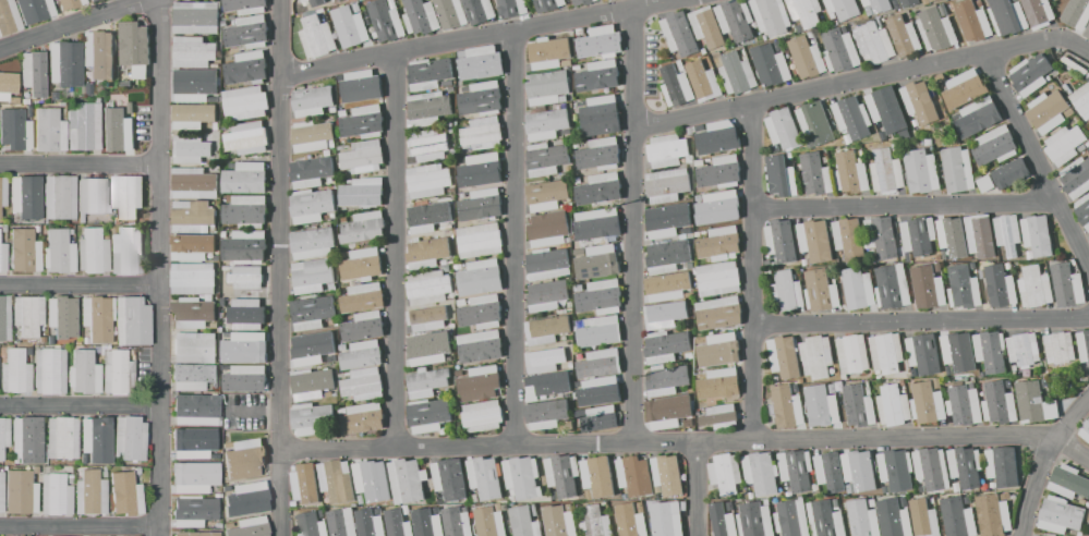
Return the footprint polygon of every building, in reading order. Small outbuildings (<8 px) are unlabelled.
[(22,29),(0,36),(0,0),(12,0),(22,29)] [(27,25),(19,0),(49,0),(55,15),(48,19),(48,20),(33,25),(33,23),(27,25)] [(55,5),(53,0),(86,0),(87,3),(63,12),(60,4),(55,5)] [(226,13),(224,0),(265,0),(266,5),(265,7),(266,12),(239,16),(238,11),(226,13)] [(313,9),(310,0),(324,0),(326,4),(313,9)] [(366,4),(379,0),(386,0),(389,10),(397,7),(407,35),(390,40),(390,39),(379,42),(366,4)] [(407,14),(401,0),(423,0),(424,3),(431,1),(440,27),(424,34),(423,31),(414,34),(413,32),(410,33),(403,15),(407,14)] [(445,32),(433,0),(459,0),(468,24),(445,32)] [(472,25),(463,0),(490,0),(496,16),(472,25)] [(501,19),(497,0),(526,0),(529,12),(521,14),(501,19)] [(539,13),(534,0),(565,0),(566,3),(539,13)] [(714,5),(730,0),(734,0),(735,1),(738,0),(745,0),(753,22),(748,23),(753,38),(736,44),(731,31),(724,34),(714,5)] [(760,33),(748,0),(781,0),(790,25),(786,27),(787,31),(769,37),(766,31),(760,33)] [(794,20),(786,0),(817,0),(821,10),(815,12),(821,27),(804,33),(799,17),(794,20)] [(827,13),(822,0),(855,0),(860,14),(837,23),(836,19),(833,12),(828,13),(827,13)] [(862,3),(861,0),(886,0),(888,8),(874,13),(869,1),(862,3)] [(902,8),(917,3),(916,0),(900,0),(902,8)] [(954,4),(966,0),(973,0),(977,10),(982,8),(993,36),(976,42),(975,38),(968,40),(954,4)] [(990,7),(987,0),(1011,0),(1013,4),(1018,2),(1028,27),(999,37),(988,8),(990,7)] [(1031,32),(1020,0),(1048,0),(1054,17),(1049,20),(1050,25),(1031,32)] [(1061,19),(1071,0),(1088,0),(1088,20),(1082,32),(1061,19)] [(174,2),(218,2),(218,33),(174,33),(174,2)] [(957,44),(929,54),(917,21),(920,19),(918,12),(937,4),(943,19),(947,17),(957,44)] [(343,51),(334,23),(337,21),(336,16),(337,15),(336,13),(360,5),(373,40),(343,51)] [(711,5),(724,44),(711,48),(706,36),(698,39),(689,13),(711,5)] [(658,21),(685,11),(699,51),(680,58),(677,50),(670,52),(658,21)] [(301,19),(317,13),(322,24),(328,22),(337,48),(330,50),(330,52),(314,59),(313,56),(308,58),(299,32),(305,29),(301,19)] [(900,13),(905,24),(913,21),(923,49),(899,58),(885,19),(900,13)] [(227,48),(223,28),(238,26),(237,20),(265,14),(266,22),(268,31),(266,31),(268,40),(266,41),(267,45),(246,48),(246,45),(227,48)] [(895,56),(888,58),(890,60),(874,65),(874,63),(866,65),(852,28),(874,21),(879,31),(885,28),(895,56)] [(145,78),(132,80),(132,65),(120,65),(119,22),(140,22),(140,26),(148,26),(148,65),(145,65),(145,78)] [(576,38),(589,36),(588,29),(615,25),(615,32),(619,31),(622,51),(616,52),(617,57),(603,59),(603,54),(579,58),(576,38)] [(839,26),(842,35),(844,34),(848,33),(860,64),(835,74),(834,70),(831,71),(823,52),(826,51),(821,34),(839,26)] [(112,32),(112,80),(89,80),(89,72),(89,68),(84,68),(83,33),(112,32)] [(826,71),(802,80),(787,40),(807,34),(811,46),(816,44),(826,71)] [(571,57),(559,59),(560,61),(561,66),(533,71),(529,44),(539,41),(539,37),(548,35),(549,40),(568,37),(571,57)] [(173,68),(173,36),(203,36),(203,42),(217,42),(217,61),(209,60),(209,68),(173,68)] [(771,41),(774,50),(782,47),(791,75),(784,77),(785,81),(765,87),(753,57),(759,56),(755,47),(771,41)] [(503,74),(461,81),(457,59),(467,57),(465,49),(495,44),(496,52),(499,52),(503,74)] [(80,45),(81,92),(50,92),(49,45),(80,45)] [(759,85),(751,87),(751,88),(736,94),(728,96),(718,68),(726,65),(722,56),(738,49),(742,61),(749,59),(759,85)] [(268,78),(228,85),(223,63),(235,61),(234,54),(263,50),(268,78)] [(46,98),(29,98),(28,87),(21,87),(21,53),(29,53),(29,52),(45,51),(46,98)] [(1054,68),(1042,76),(1044,77),(1046,82),(1024,98),(1008,76),(1012,74),(1008,71),(1027,58),(1029,62),(1044,52),(1054,68)] [(450,57),(453,77),(438,80),(439,88),(410,93),(406,64),(410,64),(410,62),(429,60),(429,61),(450,57)] [(617,59),(621,86),(577,93),(573,72),(590,70),(589,63),(617,59)] [(701,59),(705,70),(712,66),(722,95),(699,103),(685,64),(701,59)] [(694,99),(669,108),(662,86),(665,84),(660,69),(674,64),(677,74),(685,72),(694,99)] [(948,112),(940,94),(949,89),(946,83),(978,66),(990,92),(948,112)] [(343,103),(340,82),(344,81),(343,74),(372,69),(373,76),(379,75),(383,97),(343,103)] [(531,106),(527,75),(568,69),(572,99),(531,106)] [(4,99),(0,99),(0,71),(8,71),(8,76),(15,75),(15,94),(4,94),(4,99)] [(172,71),(218,71),(218,101),(174,101),(174,93),(172,93),(172,71)] [(899,88),(906,86),(906,84),(915,82),(915,83),(924,80),(940,120),(920,126),(916,113),(909,115),(899,88)] [(459,115),(456,94),(470,92),(469,85),(498,81),(503,108),(499,109),(499,113),(480,117),(479,112),(459,115)] [(1068,96),(1088,81),(1088,119),(1086,121),(1068,96)] [(222,90),(262,84),(263,93),(266,93),(269,109),(265,109),(266,117),(232,122),(231,115),(227,115),(222,90)] [(294,117),(290,92),(330,85),(334,105),(324,107),(324,112),(294,117)] [(888,135),(883,120),(875,123),(864,95),(893,85),(908,127),(888,135)] [(1042,135),(1026,111),(1029,109),(1027,105),(1045,93),(1048,96),(1057,89),(1069,106),(1060,112),(1065,120),(1042,135)] [(408,96),(443,90),(444,96),(448,95),(451,115),(438,118),(439,124),(413,129),(408,96)] [(1003,120),(963,139),(954,122),(963,118),(959,110),(991,95),(1003,120)] [(579,107),(589,106),(588,100),(616,96),(621,132),(583,137),(579,107)] [(832,105),(857,96),(860,105),(863,103),(871,125),(868,126),(871,135),(851,142),(847,130),(842,132),(832,105)] [(815,147),(811,134),(804,136),(795,110),(799,108),(799,106),(821,98),(836,139),(815,147)] [(379,102),(384,130),(380,131),(382,135),(361,138),(361,134),(342,137),(339,118),(353,115),(352,107),(379,102)] [(68,111),(74,111),(74,103),(99,103),(100,151),(74,151),(74,129),(68,129),(68,111)] [(216,106),(216,122),(203,122),(203,130),(173,130),(173,105),(216,106)] [(770,112),(788,106),(803,145),(784,153),(781,142),(773,145),(764,120),(771,117),(770,112)] [(569,129),(557,131),(558,136),(530,141),(525,114),(532,113),(531,109),(547,107),(548,110),(566,108),(569,129)] [(35,150),(35,108),(57,108),(57,122),(63,122),(64,150),(35,150)] [(102,153),(101,108),(124,108),(124,119),(132,119),(133,151),(102,153)] [(1075,112),(1067,118),(1064,112),(1072,108),(1075,112)] [(7,146),(0,146),(0,110),(22,110),(23,121),(32,121),(32,150),(7,150),(7,146)] [(497,115),(498,122),(500,121),(504,138),(501,139),(501,145),(473,150),(472,147),(462,149),(459,129),(469,126),(468,120),(497,115)] [(697,131),(705,130),(704,123),(731,119),(733,125),(737,125),(740,143),(737,143),(738,150),(711,155),(710,147),(700,148),(697,131)] [(225,134),(232,133),(231,125),(262,120),(263,127),(265,127),(268,145),(266,145),(267,150),(240,155),(239,149),(227,151),(225,134)] [(334,138),(328,139),(329,146),(295,153),(291,129),(294,127),(293,124),(313,121),(314,124),(330,122),(334,138)] [(971,149),(978,146),(975,139),(1005,123),(1017,148),(1014,149),(1016,154),(1000,161),(997,158),(980,167),(971,149)] [(1087,139),(1075,148),(1079,154),(1057,169),(1043,147),(1046,146),(1043,142),(1066,126),(1069,131),(1077,125),(1087,139)] [(449,149),(445,150),(446,157),(418,162),(415,155),(410,156),(408,139),(410,138),(409,133),(437,129),(438,134),(446,133),(449,149)] [(682,163),(652,169),(651,161),(648,162),(644,145),(651,144),(650,137),(677,133),(678,139),(687,138),(689,155),(681,157),(682,163)] [(174,135),(202,135),(202,141),(211,141),(211,156),(202,156),(201,165),(174,163),(174,135)] [(617,137),(621,163),(619,165),(619,167),(598,170),(598,168),(579,171),(576,149),(589,147),(588,142),(617,137)] [(380,138),(384,163),(379,165),(380,170),(352,174),(352,169),(342,171),(339,154),(354,151),(352,143),(380,138)] [(531,178),(525,150),(530,149),(530,146),(549,143),(549,146),(568,143),(572,166),(559,168),(560,173),(531,178)] [(1082,144),(1086,148),(1080,153),(1077,148),(1082,144)] [(947,193),(941,149),(960,146),(961,149),(967,148),(975,188),(947,193)] [(881,193),(881,190),(876,191),(872,162),(875,161),(873,150),(891,147),(892,159),(899,158),(905,186),(898,187),(898,191),(881,193)] [(904,151),(925,148),(925,154),(933,153),(940,188),(910,194),(904,151)] [(498,149),(504,180),(468,185),(468,182),(460,183),(457,165),(469,162),(468,155),(498,149)] [(837,151),(855,149),(857,162),(863,160),(868,190),(861,191),(862,193),(852,195),(852,191),(844,193),(843,188),(838,190),(835,170),(839,170),(837,151)] [(808,195),(801,155),(820,151),(822,167),(831,165),(835,191),(826,192),(826,193),(814,195),(814,194),(808,195)] [(736,153),(740,181),(737,181),(738,186),(718,190),(718,184),(698,187),(695,169),(715,166),(713,157),(736,153)] [(765,156),(783,153),(785,168),(796,167),(799,194),(796,194),(790,196),(771,196),(765,156)] [(294,190),(293,181),(291,182),(290,172),(292,172),(291,162),(331,156),(335,174),(320,176),(322,184),(294,190)] [(1021,156),(1031,175),(1000,191),(990,171),(1021,156)] [(1085,160),(1088,157),(1088,190),(1074,200),(1069,194),(1067,195),(1062,186),(1066,184),(1061,176),(1063,174),(1060,170),(1081,156),(1085,160)] [(222,192),(222,169),(237,169),(237,162),(265,162),(265,192),(222,192)] [(453,185),(444,186),(445,194),(411,199),(406,168),(441,162),(443,169),(450,168),(453,185)] [(205,167),(205,173),(218,173),(218,191),(208,191),(208,198),(173,198),(173,167),(205,167)] [(651,205),(645,174),(688,168),(691,192),(679,194),(680,200),(651,205)] [(574,186),(590,184),(588,176),(618,171),(622,198),(577,206),(574,186)] [(978,180),(989,174),(994,187),(983,193),(978,180)] [(17,223),(17,215),(10,216),(10,175),(40,175),(41,222),(17,223)] [(142,175),(142,207),(136,207),(136,219),(119,220),(119,207),(114,207),(113,175),(142,175)] [(74,176),(74,220),(44,220),(44,176),(74,176)] [(109,215),(83,215),(83,223),(77,223),(77,179),(109,179),(109,215)] [(339,207),(339,185),(353,185),(353,180),(383,179),(384,205),(339,207)] [(570,198),(559,199),(560,209),(532,214),(528,186),(567,180),(570,198)] [(459,221),(456,203),(471,199),(470,193),(498,187),(503,215),(459,221)] [(294,224),(290,196),(293,195),(292,192),(313,188),(313,192),(332,188),(336,211),(322,214),(323,220),(294,224)] [(698,203),(703,202),(702,195),(738,188),(742,215),(737,215),(738,220),(705,226),(704,220),(700,221),(698,203)] [(1072,205),(1088,194),(1088,231),(1088,232),(1078,217),(1079,217),(1072,205)] [(264,229),(239,229),(239,224),(222,224),(222,203),(232,203),(232,196),(266,196),(266,202),(266,214),(266,224),(264,224),(264,229)] [(173,202),(217,202),(217,224),(210,224),(210,233),(173,233),(173,202)] [(407,208),(449,202),(452,220),(434,222),(435,232),(411,235),(407,208)] [(651,239),(645,209),(688,203),(691,226),(677,228),(678,234),(651,239)] [(619,205),(624,233),(579,241),(573,212),(619,205)] [(385,236),(341,244),(340,233),(342,233),(341,223),(354,221),(353,216),(383,210),(385,228),(383,229),(385,236)] [(532,248),(528,217),(566,210),(570,234),(564,235),(565,243),(532,248)] [(1045,214),(1053,256),(1033,259),(1030,245),(1025,246),(1019,219),(1045,214)] [(988,215),(995,256),(978,259),(977,252),(970,253),(965,218),(988,215)] [(1017,258),(1008,259),(1005,244),(997,246),(993,218),(1016,215),(1020,242),(1015,243),(1017,258)] [(832,222),(859,217),(866,260),(846,264),(843,248),(836,249),(832,222)] [(878,260),(875,247),(869,248),(864,221),(891,217),(898,257),(878,260)] [(900,223),(918,220),(917,218),(927,217),(927,218),(934,217),(937,239),(930,240),(933,254),(916,256),(915,251),(905,252),(900,223)] [(771,221),(790,218),(798,260),(778,264),(776,253),(769,255),(764,227),(772,226),(771,221)] [(811,264),(809,251),(801,252),(797,224),(803,223),(803,222),(815,220),(815,221),(825,219),(833,259),(811,264)] [(942,248),(937,222),(958,219),(965,257),(949,260),(947,247),(942,248)] [(497,222),(498,230),(501,229),(505,246),(501,246),(503,252),(460,258),(456,229),(497,222)] [(736,224),(740,253),(736,254),(737,258),(712,263),(712,257),(698,259),(694,240),(711,237),(709,229),(736,224)] [(117,227),(141,227),(142,272),(111,272),(110,234),(117,234),(117,227)] [(332,227),(336,245),(331,246),(332,254),(295,260),(291,234),(332,227)] [(107,271),(100,271),(100,272),(83,272),(83,271),(77,271),(77,240),(82,240),(82,229),(99,228),(99,241),(107,241),(107,271)] [(39,272),(11,273),(10,230),(32,229),(33,241),(39,241),(39,272)] [(45,229),(66,229),(66,244),(73,244),(74,272),(46,273),(46,268),(41,268),(41,248),(45,248),(45,229)] [(223,260),(223,239),(232,239),(233,231),(266,231),(266,239),(267,239),(267,249),(264,248),(264,260),(223,260)] [(215,233),(215,254),(206,254),(206,259),(173,259),(173,235),(182,236),(182,233),(215,233)] [(451,256),(437,258),(438,267),(410,271),(409,263),(407,252),(410,252),(409,243),(413,242),(413,240),(420,239),(420,241),(448,236),(451,256)] [(677,270),(650,275),(646,257),(651,257),(649,244),(686,239),(690,260),(676,263),(677,270)] [(574,257),(588,255),(586,248),(614,244),(615,252),(617,252),(621,275),(578,281),(574,257)] [(343,281),(340,260),(351,259),(350,252),(378,246),(384,275),(373,277),(374,280),(362,281),(362,278),(343,281)] [(530,281),(525,255),(533,253),(533,251),(550,247),(550,251),(567,248),(571,275),(530,281)] [(295,294),(290,264),(329,257),(330,264),(332,264),(335,281),(323,283),(324,290),(295,294)] [(461,296),(457,272),(468,270),(467,263),(497,257),(498,266),(499,266),(504,289),(461,296)] [(694,267),(737,260),(742,290),(699,297),(694,267)] [(992,307),(984,265),(1003,261),(1005,276),(1013,275),(1017,303),(992,307)] [(172,263),(215,263),(215,294),(172,294),(172,263)] [(1056,307),(1049,266),(1069,263),(1072,275),(1080,272),(1086,303),(1056,307)] [(875,269),(905,264),(912,305),(880,310),(875,287),(878,287),(875,269)] [(918,309),(910,267),(932,264),(934,278),(942,277),(946,305),(918,309)] [(949,267),(968,264),(970,277),(978,276),(982,306),(961,309),(961,305),(952,307),(948,289),(953,288),(949,267)] [(1021,267),(1039,264),(1041,276),(1048,275),(1053,304),(1024,308),(1019,280),(1024,279),(1021,267)] [(263,289),(234,289),(234,283),(226,283),(226,272),(233,272),(233,266),(263,266),(263,289)] [(848,310),(842,270),(861,266),(862,275),(869,273),(874,306),(848,310)] [(782,313),(781,305),(774,306),(770,284),(776,283),(775,271),(792,268),(795,281),(800,280),(804,306),(799,307),(799,309),(782,313)] [(804,271),(826,268),(830,284),(836,283),(839,306),(811,310),(811,309),(809,309),(804,289),(807,289),(804,271)] [(406,282),(409,281),(408,276),(444,270),(444,276),(449,275),(452,293),(446,294),(447,301),(412,306),(411,299),(409,300),(406,282)] [(649,303),(645,279),(689,271),(691,289),(682,290),(683,297),(649,303)] [(618,278),(624,306),(619,306),(620,312),(597,316),(597,309),(577,313),(573,294),(590,292),(588,283),(618,278)] [(567,279),(569,299),(558,301),(560,309),(530,314),(525,285),(567,279)] [(384,307),(343,314),(340,296),(349,294),(348,288),(380,282),(384,307)] [(498,293),(499,300),(501,300),(503,310),(501,310),(503,320),(500,320),(501,327),(477,330),(476,325),(459,328),(456,307),(470,305),(468,299),(498,293)] [(334,294),(337,316),(322,318),(323,327),(295,332),(291,302),(334,294)] [(738,295),(739,304),(741,304),(743,324),(700,331),(694,302),(738,295)] [(10,340),(0,340),(0,297),(9,296),(10,340)] [(11,297),(41,296),(43,325),(36,325),(37,339),(20,339),(20,326),(12,326),(11,297)] [(171,301),(180,301),(180,297),(201,297),(201,302),(216,302),(216,321),(207,321),(207,329),(171,329),(171,301)] [(88,344),(88,328),(81,328),(81,299),(112,299),(112,320),(110,320),(110,343),(88,344)] [(140,299),(140,304),(145,304),(146,345),(116,345),(114,299),(140,299)] [(233,330),(233,324),(228,324),(228,306),(233,306),(233,299),(261,299),(261,305),(265,305),(265,322),(262,322),(262,330),(233,330)] [(75,300),(76,338),(64,338),(64,340),(55,340),(55,300),(75,300)] [(675,326),(648,330),(643,306),(685,300),(687,317),(674,319),(675,326)] [(447,319),(445,319),(446,328),(412,333),(411,325),(408,326),(406,310),(445,305),(447,319)] [(342,343),(339,324),(356,320),(355,315),(382,310),(386,337),(342,343)] [(530,346),(525,321),(567,314),(570,332),(557,334),(558,342),(530,346)] [(576,330),(592,328),(591,319),(617,315),(621,342),(579,349),(576,330)] [(1006,371),(988,375),(984,361),(977,362),(971,336),(980,333),(980,332),(990,330),(990,331),(999,329),(999,332),(1002,331),(1005,353),(1003,353),(1006,371)] [(1085,330),(1088,329),(1088,361),(1081,362),(1077,333),(1085,332),(1085,330)] [(406,340),(415,338),(414,334),(445,330),(445,333),(448,332),(451,353),(434,356),(435,363),(408,367),(404,349),(408,349),(406,340)] [(461,364),(457,337),(498,330),(499,338),(503,337),(504,346),(500,346),(503,356),(461,364)] [(648,366),(643,339),(649,338),(649,334),(670,330),(671,333),(688,331),(691,351),(675,354),(676,362),(648,366)] [(265,363),(229,363),(229,331),(265,332),(265,339),(267,339),(267,357),(265,357),(265,363)] [(336,361),(300,367),(299,358),(294,358),(292,342),(293,342),(292,336),(320,331),(322,338),(331,337),(336,361)] [(869,337),(898,331),(904,362),(898,363),(900,371),(883,375),(882,368),(875,369),(869,337)] [(1006,338),(1036,331),(1041,360),(1033,361),(1034,363),(1018,366),(1017,361),(1011,362),(1006,338)] [(697,344),(707,342),(706,337),(737,332),(738,338),(740,338),(742,355),(740,355),(741,361),(701,367),(697,344)] [(842,375),(835,340),(844,338),(843,334),(856,332),(857,336),(863,334),(870,369),(842,375)] [(940,340),(947,339),(946,337),(967,332),(971,358),(966,360),(967,365),(952,368),(952,364),(945,365),(940,340)] [(1049,363),(1043,337),(1065,332),(1065,333),(1072,332),(1076,360),(1070,361),(1070,362),(1056,364),(1055,362),(1049,363)] [(216,333),(216,363),(174,363),(174,333),(216,333)] [(800,342),(806,341),(804,337),(823,333),(823,337),(827,337),(835,377),(813,381),(812,375),(807,376),(800,342)] [(911,367),(906,339),(933,333),(941,371),(920,376),(918,366),(911,367)] [(782,379),(779,371),(773,373),(767,340),(775,339),(774,337),(784,334),(785,337),(794,336),(801,376),(782,379)] [(382,363),(342,369),(339,353),(352,351),(351,343),(377,339),(378,346),(380,345),(383,357),(380,357),(382,363)] [(568,362),(557,363),(558,369),(528,373),(525,352),(566,348),(568,362)] [(617,348),(620,371),(579,378),(576,363),(588,361),(586,353),(617,348)] [(31,392),(0,393),(0,365),(5,365),(5,349),(24,349),(24,365),(31,365),(31,392)] [(64,350),(64,392),(59,392),(59,397),(39,397),(39,393),(34,393),(34,350),(64,350)] [(72,393),(72,388),(68,388),(66,367),(71,367),(71,350),(92,350),(92,365),(99,365),(100,393),(72,393)] [(126,351),(126,361),(133,361),(134,393),(125,393),(125,395),(110,395),(110,393),(104,393),(102,351),(126,351)] [(497,364),(501,389),(496,390),(497,397),(463,402),(462,395),(460,397),(457,377),(470,375),(469,368),(497,364)] [(172,365),(217,365),(217,382),(203,382),(203,392),(172,392),(172,365)] [(676,392),(650,397),(646,371),(651,371),(651,368),(667,366),(667,368),(691,365),(693,383),(676,387),(676,392)] [(223,392),(223,373),(232,373),(232,369),(232,366),(265,366),(265,374),(267,374),(267,382),(265,382),(265,392),(223,392)] [(341,379),(352,377),(351,370),(379,366),(385,395),(355,401),(354,394),(343,397),(341,379)] [(738,366),(742,393),(699,400),(695,379),(709,377),(707,371),(738,366)] [(434,395),(411,399),(408,375),(419,373),(418,368),(427,367),(428,371),(449,368),(450,377),(448,377),(449,386),(433,388),(434,395)] [(294,401),(290,373),(312,368),(313,371),(334,368),(337,387),(323,389),(325,397),(294,401)] [(528,402),(524,376),(569,370),(571,391),(539,395),(539,400),(528,402)] [(576,389),(589,387),(588,380),(617,376),(621,397),(578,404),(576,389)] [(1014,382),(1038,378),(1042,403),(1055,401),(1058,417),(1020,424),(1014,382)] [(991,423),(990,419),(985,421),(982,401),(987,400),(983,383),(1004,379),(1007,393),(1013,392),(1018,419),(1008,422),(1009,423),(995,426),(994,422),(991,423)] [(931,380),(934,391),(941,390),(946,419),(919,424),(918,418),(915,418),(910,399),(915,398),(911,383),(931,380)] [(880,386),(898,382),(900,394),(908,393),(912,418),(905,421),(906,424),(887,427),(886,424),(882,424),(876,397),(881,395),(880,386)] [(798,383),(799,391),(792,392),(790,385),(798,383)] [(849,426),(842,387),(862,383),(864,395),(870,394),(875,423),(869,424),(859,426),(859,424),(849,426)] [(947,387),(967,383),(968,389),(978,387),(984,422),(955,427),(953,415),(949,416),(946,402),(951,401),(947,387)] [(778,428),(771,388),(790,385),(792,395),(801,394),(807,423),(778,428)] [(809,388),(826,385),(828,395),(837,393),(843,421),(834,423),(834,424),(816,427),(816,425),(811,426),(806,398),(811,398),(809,388)] [(219,397),(218,418),(216,418),(216,426),(173,426),(173,395),(219,397)] [(652,428),(651,421),(649,422),(646,407),(649,407),(648,402),(678,398),(679,404),(681,403),(683,416),(680,416),(681,423),(652,428)] [(408,406),(409,405),(409,402),(428,399),(429,402),(449,399),(452,421),(439,423),(440,429),(414,434),(413,427),(411,428),(408,406)] [(525,423),(523,403),(568,399),(570,417),(557,418),(558,427),(531,430),(530,423),(525,423)] [(468,433),(468,427),(464,427),(461,406),(499,400),(503,421),(499,421),(500,427),(468,433)] [(334,403),(336,423),(322,424),(323,435),(298,438),(297,427),(292,428),(290,410),(294,409),(294,405),(314,403),(314,406),(334,403)] [(384,429),(344,435),(341,416),(348,415),(347,409),(379,403),(384,429)] [(615,403),(619,428),(581,435),(579,417),(588,416),(586,409),(615,403)] [(697,416),(707,415),(706,409),(735,403),(738,426),(713,429),(712,424),(699,426),(697,416)] [(120,461),(120,453),(112,453),(113,416),(140,417),(140,422),(145,422),(145,461),(120,461)] [(12,417),(43,417),(41,464),(19,464),(19,459),(12,459),(12,417)] [(81,417),(110,417),(110,446),(106,446),(105,463),(86,463),(87,448),(81,448),(81,417)] [(1,462),(0,462),(0,418),(9,418),(9,447),(1,447),(1,462)] [(46,459),(46,418),(53,418),(71,418),(71,419),(77,419),(77,460),(46,459)] [(1076,433),(1088,419),(1088,443),(1076,433)] [(171,428),(201,428),(201,434),(215,434),(215,451),(205,451),(205,459),(170,459),(171,428)] [(221,452),(231,451),(230,443),(262,438),(263,444),(265,444),(267,455),(265,456),(266,465),(257,466),(258,475),(227,480),(221,452)] [(961,490),(959,476),(952,477),(947,450),(955,449),(954,447),(966,444),(966,448),(975,447),(975,450),(979,450),(982,470),(978,470),(981,488),(961,490)] [(984,449),(1014,446),(1018,487),(997,489),(996,478),(988,479),(984,449)] [(912,451),(940,447),(940,450),(944,449),(951,489),(925,492),(923,479),(917,480),(912,451)] [(748,454),(771,449),(774,464),(777,463),(781,475),(775,476),(778,492),(755,497),(753,484),(747,485),(741,456),(748,455),(748,454)] [(791,495),(788,482),(783,483),(777,454),(804,449),(804,452),(809,452),(813,470),(809,471),(811,485),(812,490),(791,495)] [(892,494),(890,482),(881,483),(876,454),(883,453),(883,452),(906,449),(907,452),(909,451),(912,472),(910,472),(912,490),(892,494)] [(856,482),(854,471),(847,472),(845,456),(872,451),(876,477),(856,482)] [(814,456),(838,452),(846,490),(826,495),(824,483),(820,484),(814,456)] [(550,455),(561,453),(561,456),(570,455),(570,458),(576,456),(580,475),(573,476),(578,497),(559,501),(556,486),(548,487),(543,460),(550,458),(550,455)] [(722,497),(719,484),(712,485),(707,464),(715,463),(714,456),(730,453),(731,456),(737,454),(742,482),(737,484),(738,494),(722,497)] [(579,460),(609,454),(617,496),(594,500),(592,487),(584,489),(579,460)] [(615,460),(646,454),(654,495),(629,499),(627,487),(621,488),(615,460)] [(665,496),(663,485),(654,486),(649,458),(668,454),(669,456),(676,455),(683,492),(665,496)] [(517,501),(515,488),(508,489),(503,461),(510,460),(509,458),(520,455),(520,458),(532,456),(532,460),(535,459),(539,479),(535,479),(536,485),(540,485),(542,497),(517,501)] [(467,462),(473,461),(473,459),(483,456),(483,459),(496,458),(497,463),(499,463),(501,475),(499,475),(503,498),(480,501),(477,488),(471,489),(467,462)] [(387,463),(396,462),(396,460),(406,458),(407,462),(418,460),(420,471),(426,470),(428,480),(422,482),(425,499),(394,504),(387,463)] [(317,463),(348,459),(355,500),(332,504),(330,490),(322,492),(317,463)] [(446,502),(444,490),(437,491),(432,463),(460,459),(468,499),(446,502)] [(367,503),(365,491),(358,492),(353,464),(377,460),(377,462),(382,491),(384,501),(367,503)] [(303,504),(302,499),(294,500),(290,472),(297,471),(295,465),(314,462),(320,502),(303,504)] [(1077,474),(1088,480),(1088,500),(1076,494),(1073,499),(1048,487),(1057,465),(1060,466),(1061,462),(1078,471),(1077,474)] [(172,463),(203,463),(203,470),(216,470),(216,487),(201,487),(201,495),(171,495),(172,463)] [(74,514),(74,482),(81,482),(81,470),(97,470),(97,479),(106,479),(106,515),(74,514)] [(4,513),(4,471),(29,471),(29,485),(37,485),(37,513),(4,513)] [(112,515),(109,473),(132,472),(133,484),(140,484),(142,512),(112,515)] [(39,475),(46,475),(46,474),(64,474),(64,487),(71,487),(70,514),(39,514),(39,475)] [(226,519),(221,496),(233,494),(231,487),(263,482),(268,511),(226,519)] [(954,492),(953,484),(960,483),(961,491),(954,492)] [(585,501),(583,491),(590,490),(592,500),(585,501)] [(1004,531),(1005,535),(980,535),(975,496),(1000,492),(1001,501),(1007,500),(1012,529),(1004,531)] [(1036,527),(1044,498),(1048,499),(1049,495),(1067,500),(1066,503),(1086,509),(1079,531),(1067,527),(1064,535),(1036,527)] [(978,535),(971,535),(944,535),(939,499),(963,496),(965,509),(973,508),(978,535)] [(217,498),(217,521),(213,521),(206,521),(202,521),(202,527),(172,527),(172,498),(177,498),(177,497),(199,497),(199,498),(217,498)] [(876,508),(882,535),(854,535),(847,501),(866,498),(868,510),(876,508)] [(907,507),(912,535),(885,535),(883,535),(881,520),(882,520),(880,501),(899,498),(900,508),(907,507)] [(936,509),(941,535),(914,535),(908,500),(927,498),(929,510),(936,509)] [(802,499),(809,535),(783,535),(782,533),(777,533),(773,513),(778,512),(776,503),(802,499)] [(839,511),(845,535),(812,535),(806,503),(828,499),(832,512),(839,511)] [(769,505),(775,535),(741,535),(737,514),(740,513),(738,504),(759,500),(761,507),(769,505)] [(678,503),(684,535),(652,535),(646,510),(654,509),(653,507),(670,503),(671,504),(678,503)] [(733,515),(737,535),(716,535),(712,513),(716,513),(715,505),(723,503),(725,516),(733,515)] [(539,520),(541,535),(513,535),(512,534),(515,534),(510,508),(529,504),(532,521),(539,520)] [(608,515),(613,535),(582,535),(579,520),(584,519),(582,508),(598,504),(601,516),(608,515)] [(503,511),(507,535),(478,535),(473,510),(494,505),(495,513),(503,511)] [(571,512),(576,535),(547,535),(544,520),(549,519),(547,509),(565,505),(566,513),(571,512)] [(469,511),(473,535),(447,535),(441,509),(460,507),(461,512),(469,511)] [(644,514),(648,535),(618,535),(615,516),(619,516),(618,510),(634,507),(637,515),(644,514)] [(352,508),(357,535),(331,535),(327,512),(352,508)] [(383,514),(387,535),(360,535),(355,511),(372,508),(373,515),(383,514)] [(411,521),(414,535),(389,535),(385,510),(402,508),(404,522),(411,521)] [(439,513),(443,535),(419,535),(416,535),(413,522),(416,522),(414,510),(432,508),(433,514),(439,513)] [(325,520),(328,535),(299,535),(295,515),(317,511),(319,521),(325,520)] [(264,516),(267,535),(223,535),(221,525),(231,523),(232,527),(237,526),(235,521),(264,516)]
